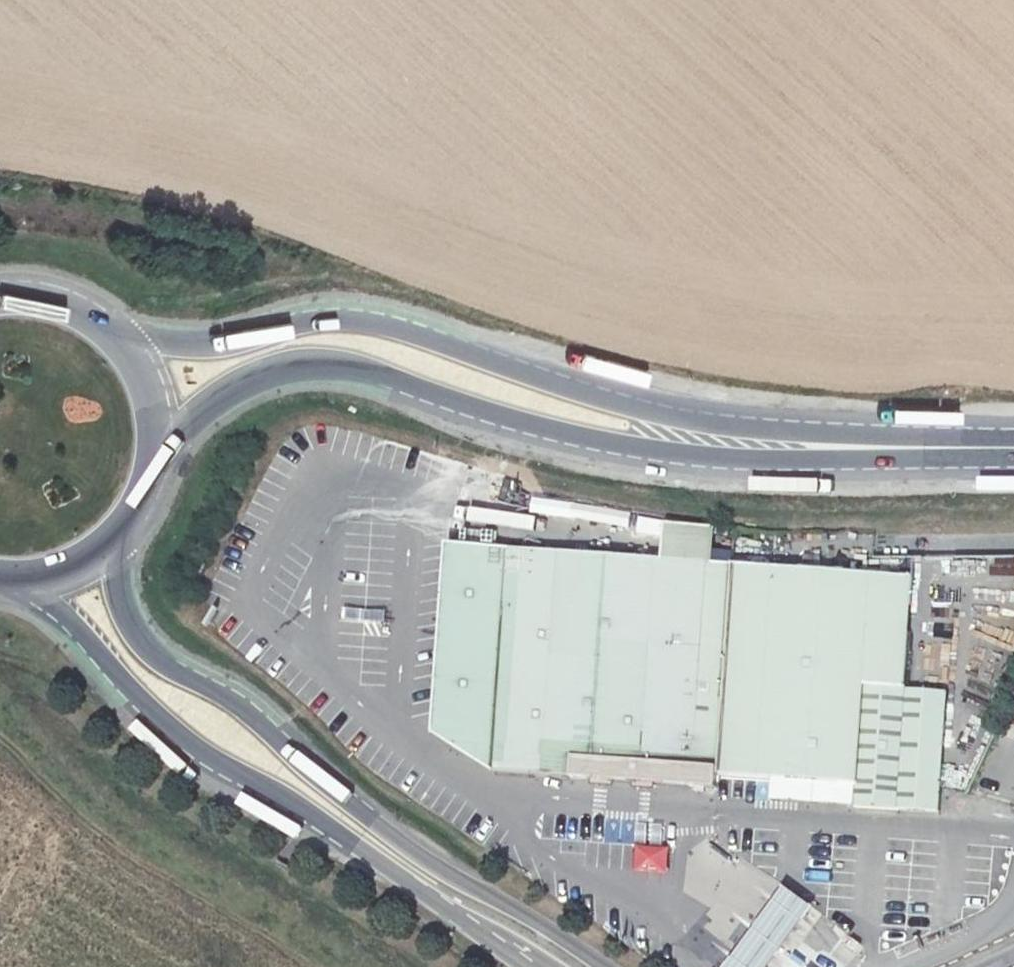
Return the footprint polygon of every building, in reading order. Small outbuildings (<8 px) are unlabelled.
[(574,759),(720,766),(733,565),(712,564),(714,525),(665,522),(664,561),(522,551),(450,546),(434,735),(494,772),(573,781),(574,759)] [(901,813),(909,687),(869,685),(876,574),(733,565),(720,766),(719,775),(771,778),(809,781),(855,784),(853,810),(901,813)] [(869,685),(909,687),(913,576),(876,574),(869,685)] [(909,687),(901,813),(941,812),(947,692),(909,687)] [(719,775),(720,766),(574,759),(573,781),(719,788),(719,775)] [(769,804),(853,810),(855,784),(809,781),(771,778),(769,804)] [(623,845),(623,871),(668,872),(668,846),(623,845)] [(781,883),(760,912),(721,966),(761,966),(787,931),(808,902),(781,883)]
